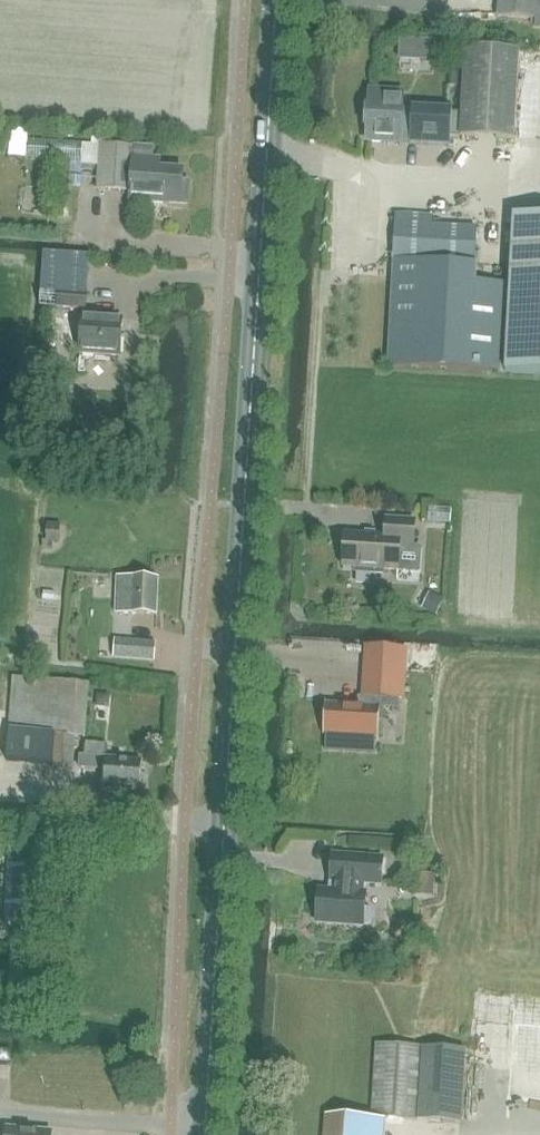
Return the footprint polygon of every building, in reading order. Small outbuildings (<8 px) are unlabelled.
[(497,10),(497,15),(497,16),(535,18),(534,29),(539,29),(539,0),(498,0),(497,10)] [(416,41),(415,61),(432,62),(433,42),(416,41)] [(417,141),(454,143),(455,134),(509,137),(514,49),(465,46),(461,112),(456,111),(417,109),(403,108),(404,94),(369,92),(367,139),(417,141)] [(159,163),(155,163),(152,163),(153,149),(100,145),(97,190),(131,192),(131,201),(188,205),(189,183),(183,182),(184,171),(161,169),(159,169),(159,163)] [(395,222),(393,258),(386,363),(497,369),(502,283),(474,281),(475,263),(473,263),(474,227),(430,224),(431,215),(421,215),(420,224),(395,222)] [(504,374),(539,377),(539,220),(514,218),(504,374)] [(87,292),(89,262),(84,262),(48,259),(41,259),(39,305),(55,307),(56,292),(56,290),(85,292),(87,292)] [(55,307),(84,308),(85,292),(56,290),(56,292),(55,307)] [(365,294),(359,303),(372,312),(378,303),(365,294)] [(78,353),(118,355),(120,318),(81,316),(78,353)] [(47,360),(46,376),(59,377),(60,361),(47,360)] [(344,532),(342,565),(354,566),(354,570),(383,572),(384,568),(398,568),(419,570),(420,545),(412,545),(414,518),(385,516),(384,534),(374,534),(374,535),(365,535),(365,533),(344,532)] [(53,542),(60,543),(61,525),(47,525),(46,542),(43,542),(42,549),(53,549),(53,542)] [(129,613),(156,615),(157,578),(117,577),(116,611),(129,612),(129,613)] [(423,607),(437,615),(445,599),(431,592),(423,607)] [(114,656),(153,659),(155,642),(115,640),(114,656)] [(364,706),(379,707),(398,708),(402,649),(366,646),(363,705),(364,706)] [(38,651),(36,661),(49,663),(50,652),(38,651)] [(12,678),(6,761),(54,765),(53,770),(71,771),(74,736),(84,737),(87,684),(12,678)] [(96,694),(95,706),(107,707),(109,695),(96,694)] [(363,705),(361,704),(347,704),(346,705),(325,704),(325,709),(322,711),(322,716),(324,717),(324,733),(360,735),(360,734),(377,735),(379,707),(364,706),(363,705)] [(105,770),(104,788),(139,790),(139,787),(143,785),(144,777),(140,774),(141,763),(124,762),(124,759),(104,757),(105,745),(86,744),(85,757),(80,757),(79,768),(105,770)] [(9,847),(3,920),(39,923),(45,850),(9,847)] [(319,890),(317,923),(367,926),(369,888),(381,888),(383,858),(333,855),(330,891),(319,890)] [(414,874),(414,889),(433,890),(433,874),(414,874)] [(11,931),(5,1001),(33,1004),(39,933),(11,931)] [(372,1115),(385,1117),(461,1123),(468,1051),(454,1050),(379,1044),(372,1115)] [(0,1057),(0,1059),(10,1060),(10,1051),(0,1051),(0,1057)] [(326,1134),(383,1134),(385,1117),(372,1115),(329,1112),(326,1134)]
